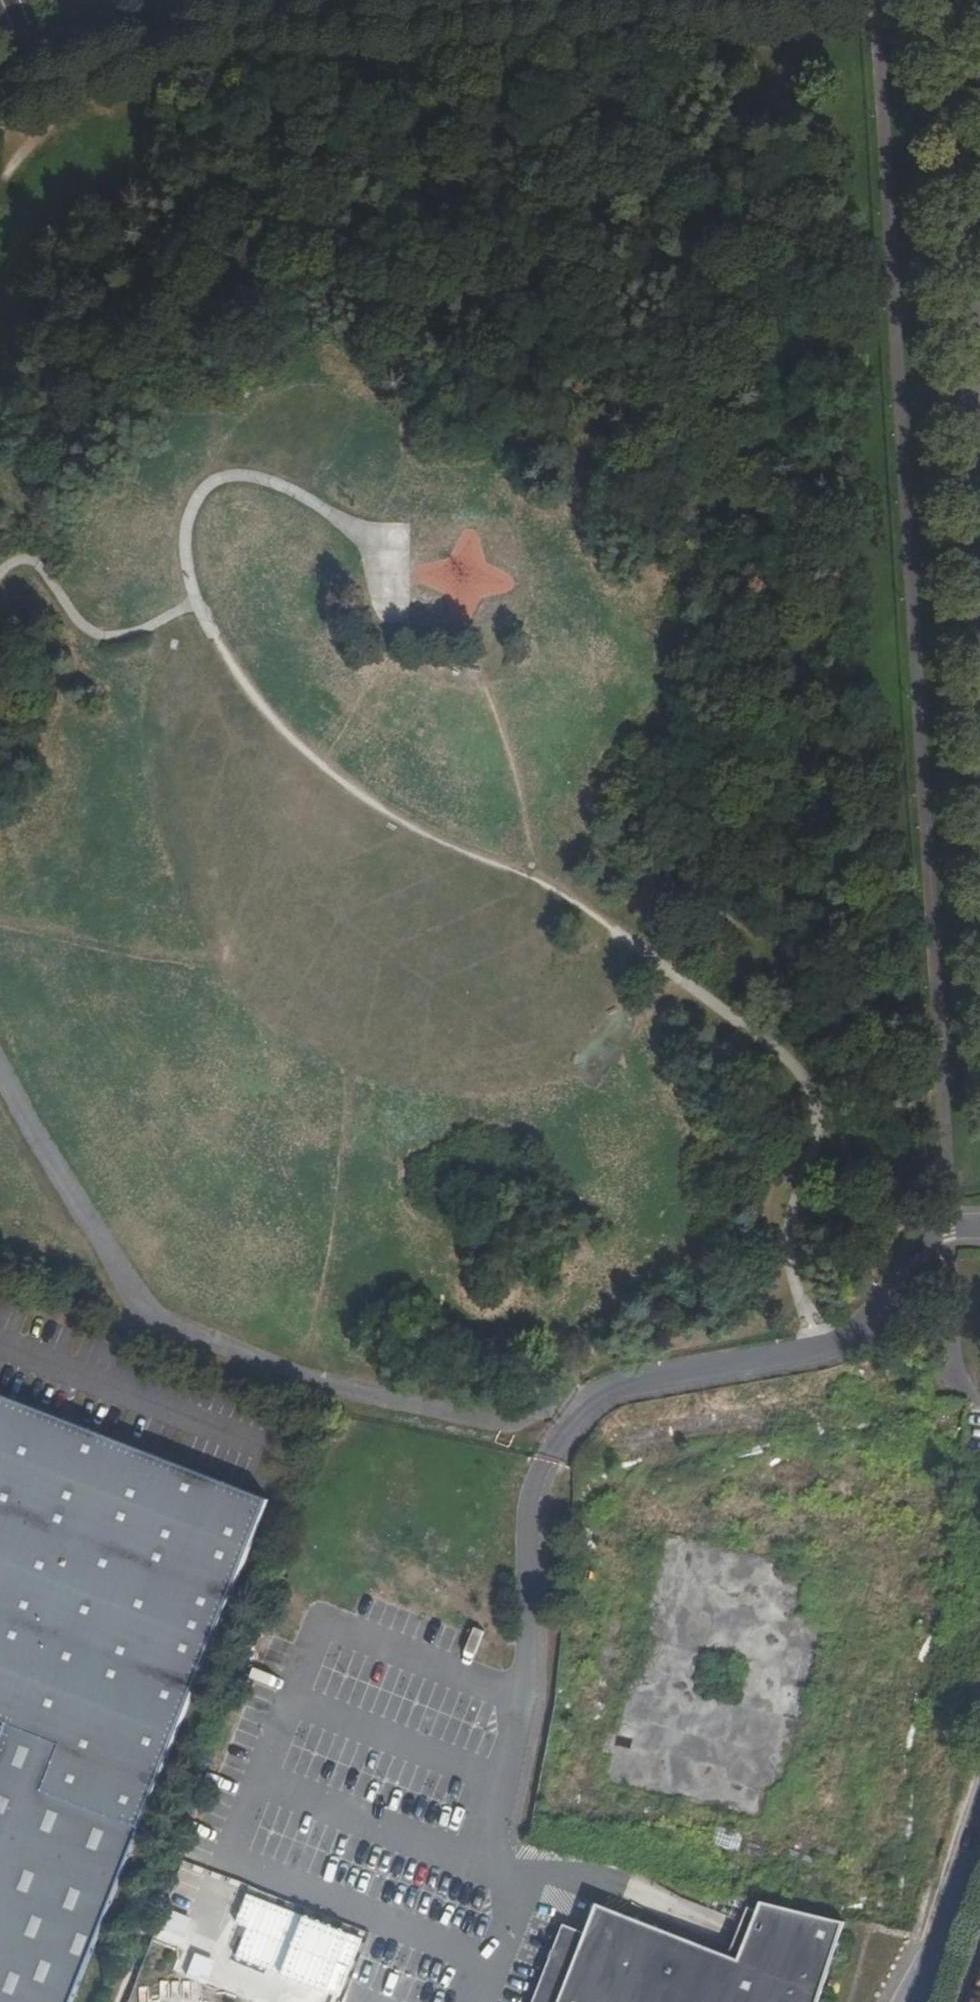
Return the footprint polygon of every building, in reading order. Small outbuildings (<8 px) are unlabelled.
[(75,1847),(123,1866),(168,1751),(218,1621),(266,1497),(211,1475),(81,1425),(0,1394),(0,1818),(75,1847)] [(117,1881),(123,1866),(75,1847),(0,1818),(0,2001),(70,2001),(117,1881)] [(559,2001),(819,2001),(846,1923),(761,1901),(739,1960),(598,1904),(580,1949),(575,1947),(565,1974),(570,1976),(559,2001)] [(170,1991),(186,1998),(200,1964),(184,1957),(170,1991)]
